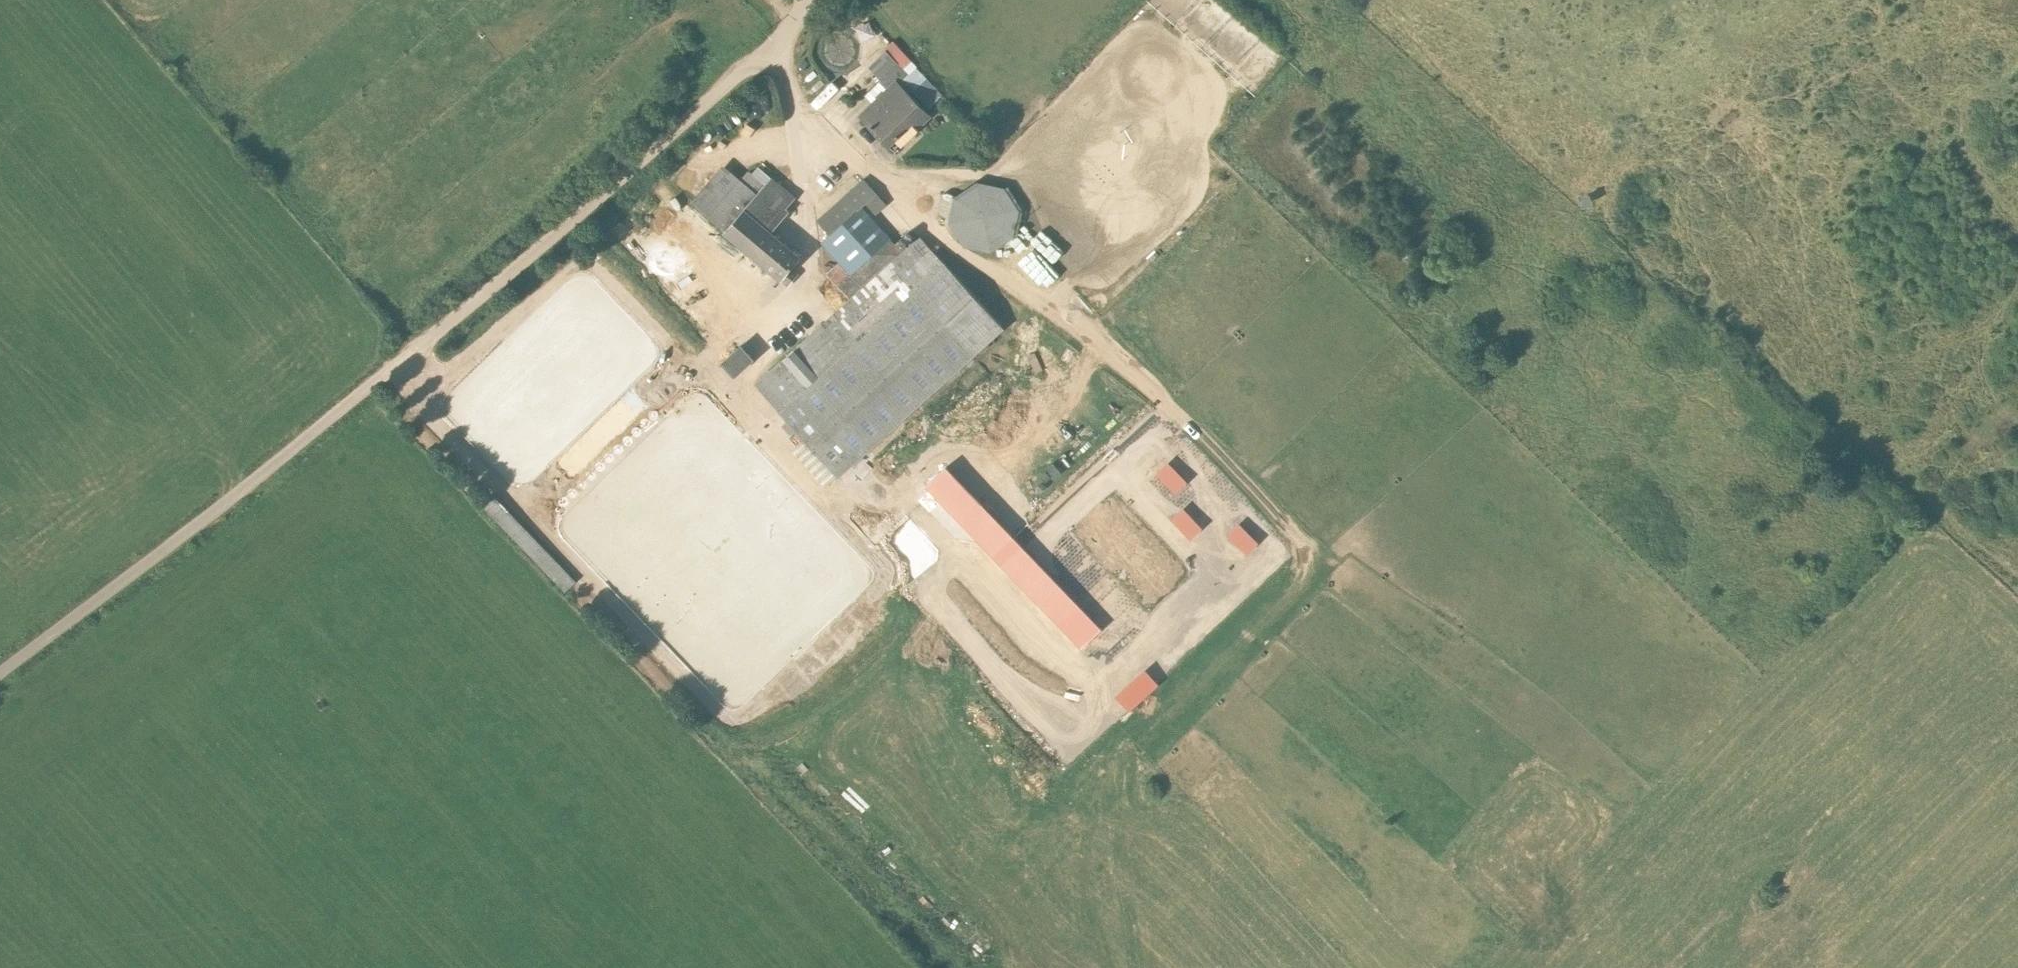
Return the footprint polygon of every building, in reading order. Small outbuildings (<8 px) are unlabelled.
[(857,114),(894,151),(932,114),(899,82),(909,72),(883,46),(864,65),(885,86),(857,114)] [(822,106),(841,86),(833,79),(815,99),(822,106)] [(780,281),(802,257),(773,232),(789,213),(785,210),(796,197),(758,165),(753,173),(749,170),(741,178),(723,164),(691,201),(723,232),(780,281)] [(822,243),(839,261),(826,273),(850,299),(902,251),(873,217),(887,204),(863,178),(816,220),(829,234),(822,243)] [(1016,236),(1020,211),(1005,187),(977,181),(954,197),(948,223),(964,246),(991,252),(1016,236)] [(755,385),(838,478),(1003,326),(919,236),(902,251),(850,299),(755,385)] [(742,348),(721,366),(735,381),(755,363),(742,348)] [(1168,465),(1156,477),(1176,498),(1188,485),(1168,465)] [(947,469),(926,489),(1082,652),(1103,632),(947,469)] [(491,492),(480,501),(565,594),(578,582),(491,492)] [(1183,510),(1170,521),(1190,542),(1202,531),(1183,510)] [(1259,546),(1238,525),(1227,537),(1247,557),(1259,546)] [(1145,672),(1115,699),(1129,714),(1159,687),(1145,672)]
